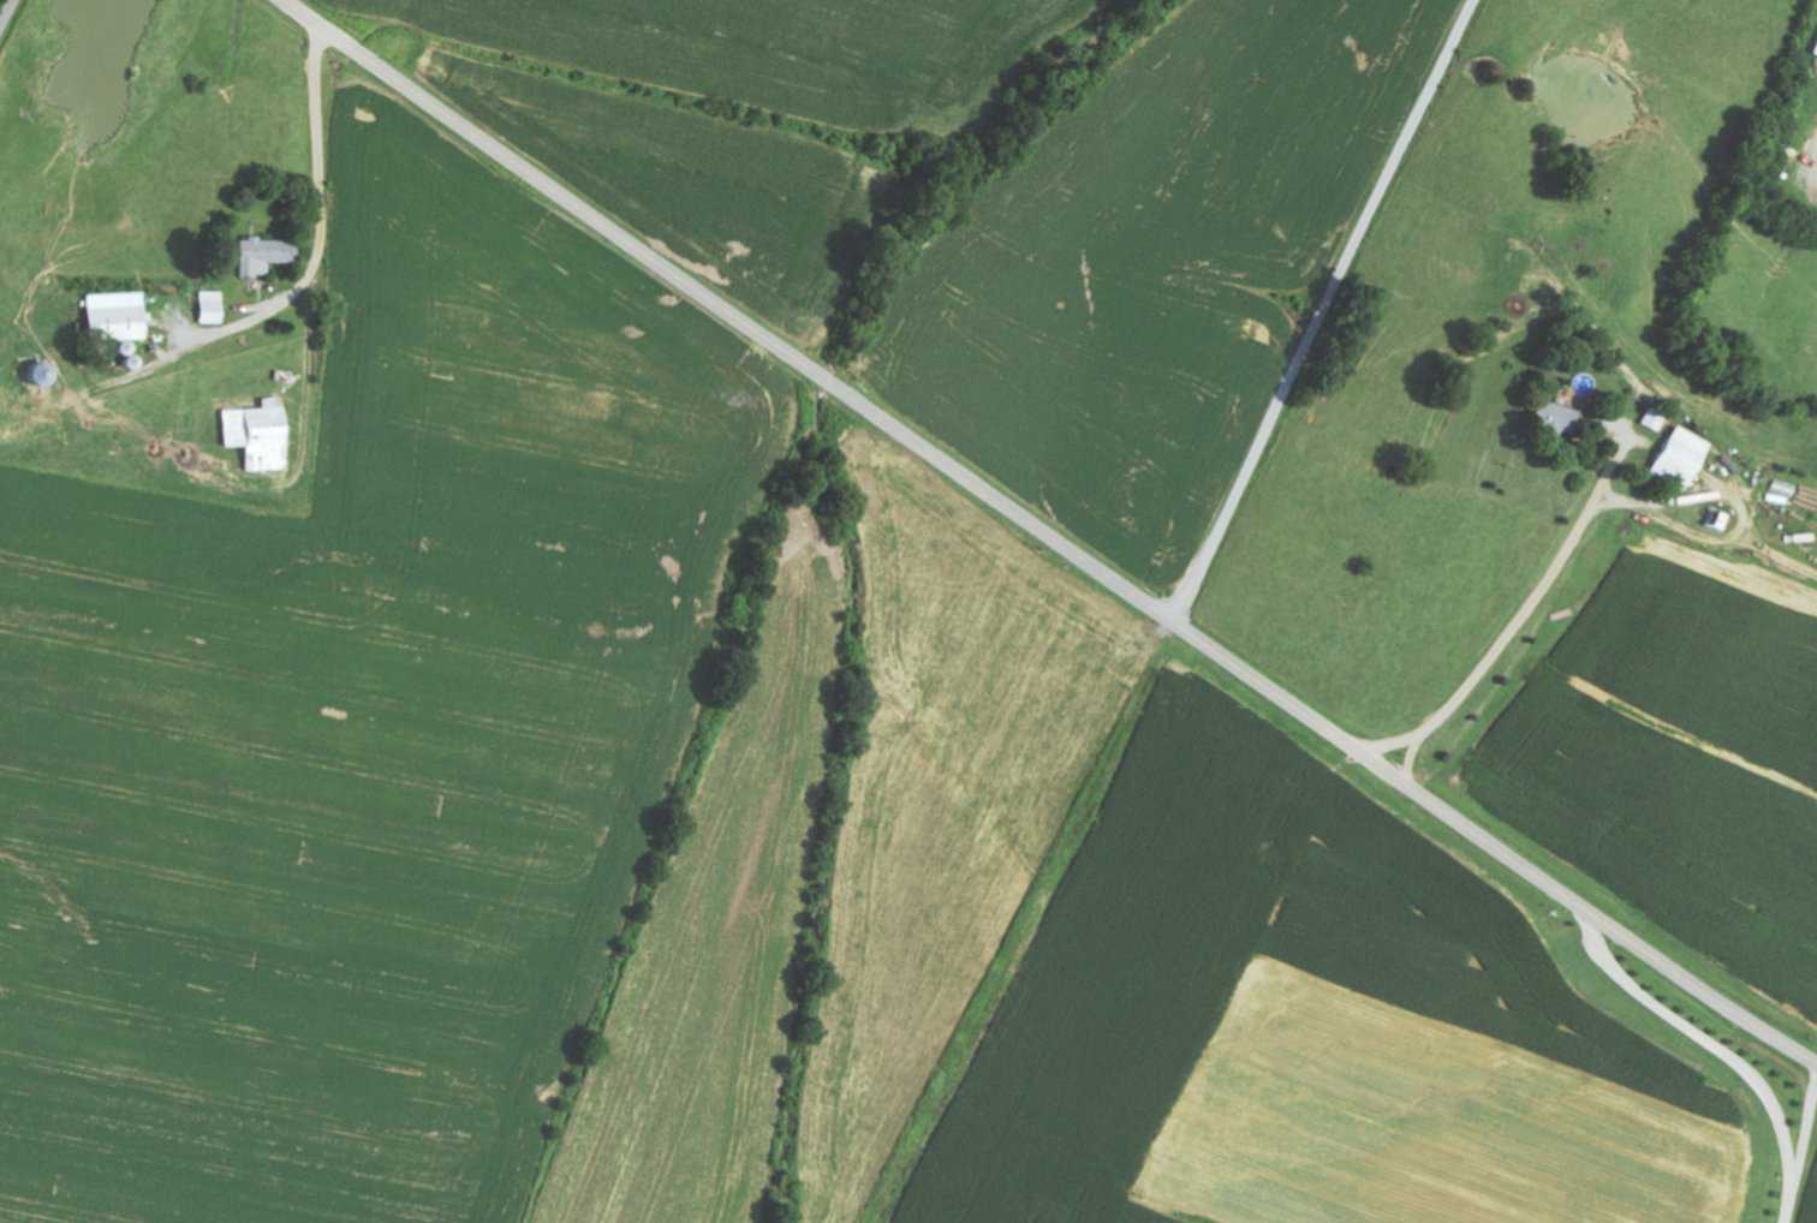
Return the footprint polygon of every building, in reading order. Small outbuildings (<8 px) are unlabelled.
[(271,263),(298,263),(298,241),(243,240),(243,276),(271,276),(271,263)] [(225,293),(203,292),(203,323),(225,324),(225,293)] [(290,470),(287,399),(267,400),(267,409),(227,411),(228,448),(248,447),(250,472),(290,470)] [(1539,421),(1577,435),(1585,413),(1547,399),(1539,421)] [(1669,417),(1652,407),(1643,424),(1660,433),(1669,417)] [(1688,493),(1714,445),(1680,426),(1653,474),(1688,493)]
